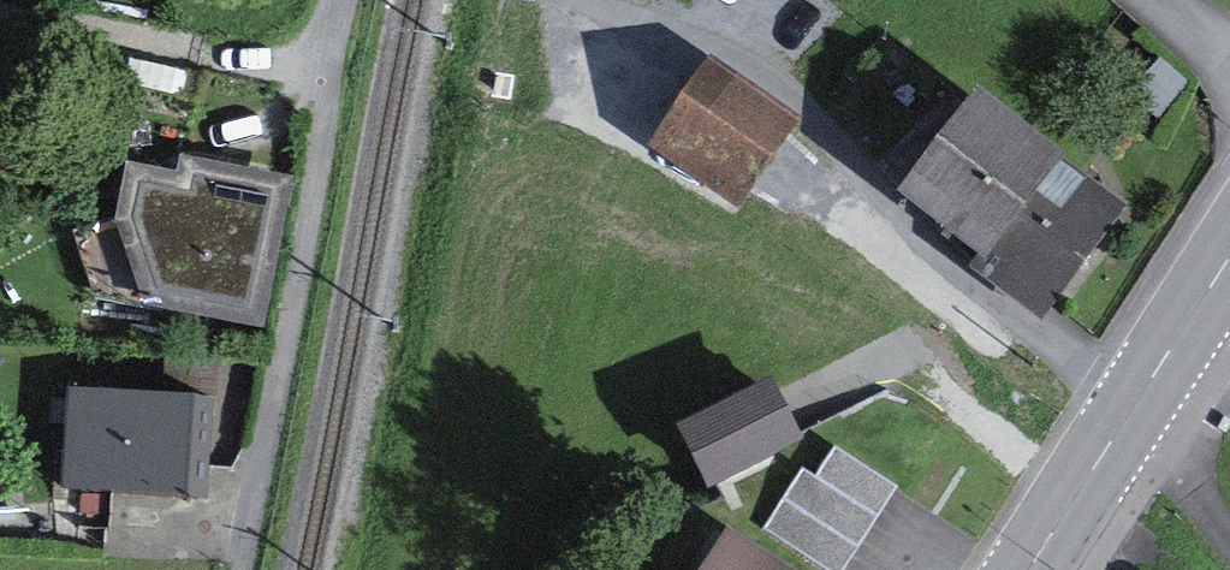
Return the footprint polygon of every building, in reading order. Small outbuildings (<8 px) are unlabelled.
[(805,117),(711,54),(650,144),(743,207),(805,117)] [(11,76),(0,57),(0,82),(11,76)] [(183,96),(189,71),(130,58),(125,83),(183,96)] [(1192,82),(1162,58),(1130,95),(1160,120),(1192,82)] [(1068,156),(979,87),(899,189),(981,253),(988,258),(1068,156)] [(14,166),(0,140),(0,174),(14,166)] [(178,173),(128,163),(116,217),(142,304),(262,327),(291,178),(182,156),(178,173)] [(1132,206),(1068,156),(988,258),(981,253),(970,267),(1043,322),(1132,206)] [(142,304),(116,217),(72,230),(95,296),(142,304)] [(221,329),(206,327),(204,349),(219,351),(221,329)] [(252,367),(200,362),(197,396),(207,397),(201,452),(243,457),(252,367)] [(772,375),(680,420),(713,485),(805,440),(772,375)] [(197,396),(69,388),(65,449),(59,449),(54,524),(109,527),(111,491),(200,496),(201,452),(207,397),(197,396)] [(802,468),(762,531),(823,569),(847,569),(901,487),(837,445),(816,477),(802,468)] [(730,532),(703,569),(794,569),(730,532)]
